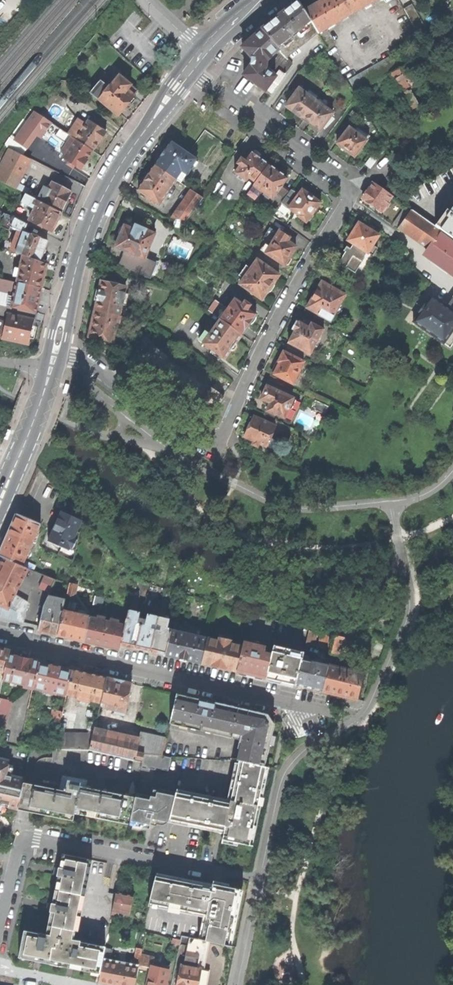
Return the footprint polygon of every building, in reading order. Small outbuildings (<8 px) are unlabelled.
[(305,11),(317,33),(376,0),(324,0),(305,11)] [(269,23),(260,31),(276,48),(285,58),(317,33),(305,11),(298,1),(278,16),(269,23)] [(411,4),(404,8),(419,36),(427,32),(411,4)] [(243,76),(270,95),(292,65),(285,58),(276,48),(260,31),(251,39),(242,47),(251,58),(251,65),(243,76)] [(356,93),(391,73),(402,67),(395,54),(349,80),(356,93)] [(411,110),(427,102),(410,70),(407,65),(410,63),(405,56),(399,60),(403,67),(402,67),(391,73),(398,86),(395,88),(401,101),(405,99),(411,110)] [(91,94),(119,117),(126,108),(128,106),(131,107),(136,101),(135,98),(136,97),(134,96),(138,92),(131,87),(132,86),(120,76),(116,81),(115,81),(109,89),(101,82),(91,94)] [(291,110),(302,118),(317,97),(308,90),(306,94),(298,88),(295,92),(293,90),(289,95),(292,97),(285,106),(291,110)] [(312,125),(319,131),(326,122),(330,116),(332,113),(325,108),(327,104),(317,97),(302,118),(312,125)] [(43,103),(35,112),(64,132),(66,133),(73,123),(43,103)] [(56,143),(64,132),(35,112),(14,141),(32,152),(44,135),(56,143)] [(80,124),(72,137),(93,151),(99,142),(100,142),(103,138),(106,133),(100,129),(94,125),(88,121),(84,127),(80,124)] [(344,149),(354,156),(368,136),(356,128),(354,131),(349,128),(346,131),(342,136),(336,144),(344,149)] [(67,152),(63,158),(69,162),(75,166),(81,170),(85,165),(88,161),(87,160),(93,151),(72,137),(63,149),(67,152)] [(160,157),(154,166),(175,180),(180,183),(185,175),(186,175),(196,160),(170,143),(164,151),(162,153),(160,157)] [(14,188),(29,158),(9,148),(0,166),(0,181),(14,188)] [(255,183),(268,165),(259,158),(259,157),(257,155),(256,154),(253,152),(252,152),(250,152),(243,161),(240,158),(236,164),(239,167),(235,174),(246,182),(248,178),(255,183)] [(364,163),(369,167),(377,157),(372,153),(364,163)] [(41,164),(52,170),(55,165),(43,159),(41,164)] [(255,183),(253,186),(261,191),(272,199),(280,205),(281,203),(289,193),(282,188),(282,187),(281,186),(286,179),(285,177),(285,174),(282,172),(280,171),(278,171),(276,171),(268,165),(255,183)] [(151,200),(158,205),(175,180),(154,166),(146,178),(137,191),(144,196),(151,200)] [(45,187),(38,201),(62,212),(68,200),(72,192),(65,189),(58,185),(53,182),(50,189),(45,187)] [(362,198),(380,212),(384,205),(387,207),(389,204),(387,202),(392,195),(373,182),(368,189),(362,198)] [(261,191),(253,186),(247,195),(255,201),(261,191)] [(289,193),(281,203),(295,213),(299,216),(298,217),(306,222),(307,221),(310,222),(313,217),(312,214),(317,207),(318,207),(319,206),(320,205),(320,203),(320,202),(318,201),(316,200),(311,197),(302,190),(299,195),(291,191),(289,193)] [(203,199),(191,191),(180,206),(171,219),(186,222),(203,199)] [(30,220),(52,231),(55,225),(62,212),(38,201),(26,194),(22,202),(35,209),(30,220)] [(276,210),(280,205),(272,199),(268,204),(276,210)] [(295,213),(281,203),(280,205),(276,210),(272,216),(286,226),(295,213)] [(404,207),(398,203),(387,218),(393,223),(404,207)] [(23,255),(40,261),(42,254),(45,254),(46,252),(46,251),(44,249),(47,240),(25,232),(27,224),(0,210),(0,218),(3,220),(0,226),(9,231),(11,227),(19,230),(12,250),(23,255)] [(428,250),(438,236),(440,232),(438,231),(411,211),(398,229),(428,250)] [(438,231),(440,232),(452,241),(452,217),(452,216),(445,212),(441,217),(446,220),(438,231)] [(367,229),(358,223),(358,224),(357,224),(354,224),(352,227),(351,228),(352,231),(353,232),(347,241),(352,244),(366,252),(367,253),(368,253),(372,255),(376,249),(372,246),(378,236),(372,232),(374,229),(369,226),(367,229)] [(119,266),(149,280),(155,265),(144,260),(154,235),(145,231),(145,230),(135,226),(133,230),(123,226),(123,227),(120,229),(119,231),(118,234),(119,237),(114,248),(125,252),(119,266)] [(293,241),(279,232),(269,247),(264,244),(260,250),(284,266),(285,265),(288,265),(289,263),(291,260),(291,259),(290,257),(296,247),(291,244),(293,241)] [(438,236),(428,250),(424,256),(452,276),(452,247),(438,236)] [(355,272),(354,271),(366,252),(352,244),(352,245),(350,249),(346,247),(344,251),(343,251),(345,253),(343,256),(339,263),(338,262),(337,265),(344,269),(345,267),(354,273),(355,272)] [(19,277),(17,283),(42,288),(44,277),(47,264),(40,261),(23,255),(20,269),(16,268),(14,276),(19,277)] [(279,276),(257,260),(251,269),(246,266),(238,276),(243,279),(240,285),(261,300),(267,292),(271,292),(272,289),(274,287),(273,283),(279,276)] [(36,313),(39,300),(42,288),(17,283),(0,279),(0,305),(36,313)] [(315,317),(321,320),(322,317),(330,321),(345,294),(322,281),(317,290),(316,290),(313,290),(312,293),(310,296),(310,298),(311,299),(306,308),(317,314),(315,317)] [(98,298),(95,312),(119,317),(122,306),(123,306),(125,294),(124,294),(125,288),(102,283),(98,298)] [(450,348),(452,343),(452,312),(452,307),(444,301),(441,304),(432,297),(425,306),(424,305),(422,308),(419,312),(420,313),(414,322),(450,348)] [(228,309),(220,320),(241,335),(248,325),(249,325),(250,324),(253,323),(255,321),(256,319),(256,314),(248,308),(250,305),(245,301),(243,304),(235,299),(228,309)] [(208,311),(220,320),(228,309),(216,300),(208,311)] [(4,335),(3,338),(29,344),(33,327),(36,313),(0,305),(0,315),(7,317),(7,318),(0,316),(0,334),(4,335)] [(115,342),(122,344),(123,335),(116,334),(120,317),(119,317),(95,312),(92,324),(89,338),(114,343),(115,342)] [(210,353),(218,358),(219,356),(224,359),(230,351),(231,351),(233,351),(235,349),(236,347),(235,343),(241,335),(220,320),(210,334),(205,331),(198,341),(211,350),(210,353)] [(288,343),(310,354),(323,329),(307,320),(304,324),(299,321),(298,323),(296,322),(294,325),(292,329),(294,330),(288,343)] [(193,405),(209,417),(223,396),(207,385),(206,387),(167,359),(168,357),(152,346),(138,366),(154,378),(155,375),(176,390),(194,403),(193,405)] [(273,375),(293,384),(304,362),(283,352),(280,357),(278,362),(279,363),(273,375)] [(111,365),(118,370),(126,359),(119,354),(111,365)] [(275,414),(283,418),(284,417),(292,399),(292,398),(266,386),(263,392),(260,399),(269,403),(268,405),(267,404),(265,409),(267,409),(266,411),(274,415),(275,414)] [(303,395),(314,400),(328,407),(331,401),(305,390),(303,395)] [(299,402),(292,399),(284,417),(291,420),(299,402)] [(310,408),(325,414),(328,407),(314,400),(310,408)] [(259,444),(266,447),(272,450),(276,442),(270,439),(275,427),(253,417),(252,418),(251,417),(249,418),(248,420),(246,424),(247,426),(248,426),(243,437),(253,441),(251,445),(257,448),(259,444)] [(14,431),(10,429),(6,437),(6,439),(8,440),(9,440),(14,431)] [(62,548),(59,555),(74,562),(80,533),(78,532),(83,521),(62,512),(57,522),(49,542),(62,548)] [(4,558),(23,566),(41,525),(29,520),(16,514),(7,535),(0,552),(0,556),(4,558)] [(28,603),(16,595),(29,568),(23,566),(4,558),(0,566),(0,617),(23,623),(28,603)] [(40,600),(46,602),(56,580),(45,575),(37,594),(40,600)] [(67,596),(75,597),(78,585),(70,583),(67,596)] [(128,647),(136,649),(141,625),(137,624),(140,614),(135,612),(139,597),(133,595),(127,620),(131,621),(130,626),(126,625),(126,626),(121,645),(128,647)] [(93,606),(102,607),(104,598),(95,597),(93,606)] [(142,650),(151,652),(156,631),(151,629),(152,625),(157,626),(162,601),(156,600),(153,616),(149,615),(146,626),(141,625),(136,649),(142,650)] [(158,654),(165,656),(171,632),(166,631),(169,620),(165,619),(169,603),(162,601),(157,626),(161,627),(160,632),(156,631),(151,652),(158,654)] [(47,633),(58,636),(63,612),(44,608),(38,631),(47,633)] [(70,639),(84,642),(90,617),(64,611),(63,612),(58,636),(70,639)] [(120,650),(121,645),(126,626),(117,624),(117,621),(111,620),(111,623),(105,621),(105,618),(99,617),(99,620),(90,617),(84,642),(101,646),(120,650)] [(306,646),(314,648),(318,633),(309,630),(306,646)] [(182,659),(202,664),(207,639),(171,631),(171,632),(165,656),(182,659)] [(320,633),(317,647),(333,651),(335,638),(320,633)] [(339,637),(335,638),(333,651),(332,654),(347,657),(352,635),(348,634),(346,639),(339,637)] [(218,668),(236,672),(242,646),(232,644),(232,641),(219,638),(219,641),(208,638),(207,639),(202,664),(218,668)] [(251,675),(266,679),(272,655),(264,654),(265,648),(243,642),(242,646),(236,672),(251,675)] [(281,682),(296,686),(303,657),(304,652),(274,645),(272,655),(266,679),(281,682)] [(5,673),(9,655),(10,650),(0,648),(0,672),(5,673)] [(25,687),(34,689),(40,662),(25,659),(9,655),(5,673),(4,680),(25,685),(25,687)] [(309,688),(323,692),(329,666),(322,665),(323,662),(317,660),(316,663),(309,662),(310,659),(303,657),(296,686),(309,688)] [(34,689),(66,697),(67,694),(73,670),(57,666),(40,662),(34,689)] [(340,696),(357,699),(363,673),(330,666),(329,666),(323,692),(340,696)] [(89,674),(73,670),(67,694),(78,697),(77,699),(90,702),(91,700),(101,702),(107,678),(89,674)] [(118,680),(107,678),(101,702),(108,704),(107,708),(126,713),(132,684),(118,680)] [(177,694),(170,724),(232,738),(239,708),(209,701),(177,694)] [(13,701),(0,698),(0,726),(7,728),(13,701)] [(257,712),(239,708),(232,738),(240,740),(238,748),(240,749),(238,761),(239,761),(265,767),(275,724),(268,715),(257,712)] [(51,720),(61,723),(63,712),(53,710),(51,720)] [(145,755),(163,756),(167,738),(142,732),(140,741),(95,731),(94,735),(90,750),(143,762),(145,755)] [(75,749),(90,750),(94,735),(58,734),(54,750),(75,749)] [(146,755),(142,768),(149,770),(149,769),(152,757),(146,755)] [(152,756),(152,757),(149,769),(156,771),(156,770),(158,757),(152,756)] [(159,756),(158,757),(156,770),(162,771),(165,757),(159,756)] [(165,757),(162,771),(169,772),(172,758),(165,757)] [(1,820),(14,823),(25,778),(7,774),(11,761),(0,758),(0,826),(1,820)] [(137,794),(136,798),(131,825),(141,827),(150,829),(150,825),(152,819),(158,821),(169,823),(170,819),(210,828),(225,831),(223,840),(252,846),(269,768),(265,767),(239,761),(235,783),(230,803),(153,788),(151,797),(137,794)] [(64,791),(24,783),(19,810),(48,816),(74,821),(75,814),(81,787),(82,783),(68,780),(66,789),(65,789),(64,791)] [(136,798),(81,787),(75,814),(131,825),(136,798)] [(59,876),(56,890),(83,895),(90,859),(63,854),(60,869),(58,868),(57,871),(56,875),(59,876)] [(228,946),(240,889),(222,886),(213,884),(212,888),(156,876),(149,903),(207,915),(201,940),(210,942),(228,946)] [(52,911),(49,925),(76,930),(76,931),(83,895),(56,890),(53,904),(51,903),(50,907),(49,911),(52,911)] [(113,911),(130,915),(134,896),(126,894),(117,893),(113,911)] [(71,968),(101,974),(106,949),(106,947),(74,941),(76,930),(49,925),(47,935),(25,931),(19,958),(37,961),(71,968)] [(210,942),(201,940),(182,936),(181,940),(180,944),(188,946),(187,953),(183,953),(177,984),(207,984),(210,971),(205,970),(210,942)] [(137,980),(142,955),(143,950),(137,949),(133,967),(112,963),(112,960),(110,960),(112,950),(106,949),(101,974),(99,982),(113,984),(136,984),(137,980)] [(146,967),(149,968),(151,962),(153,963),(154,958),(142,955),(137,980),(144,981),(146,967)] [(170,967),(162,965),(162,968),(153,966),(152,968),(148,984),(166,984),(170,967)]
